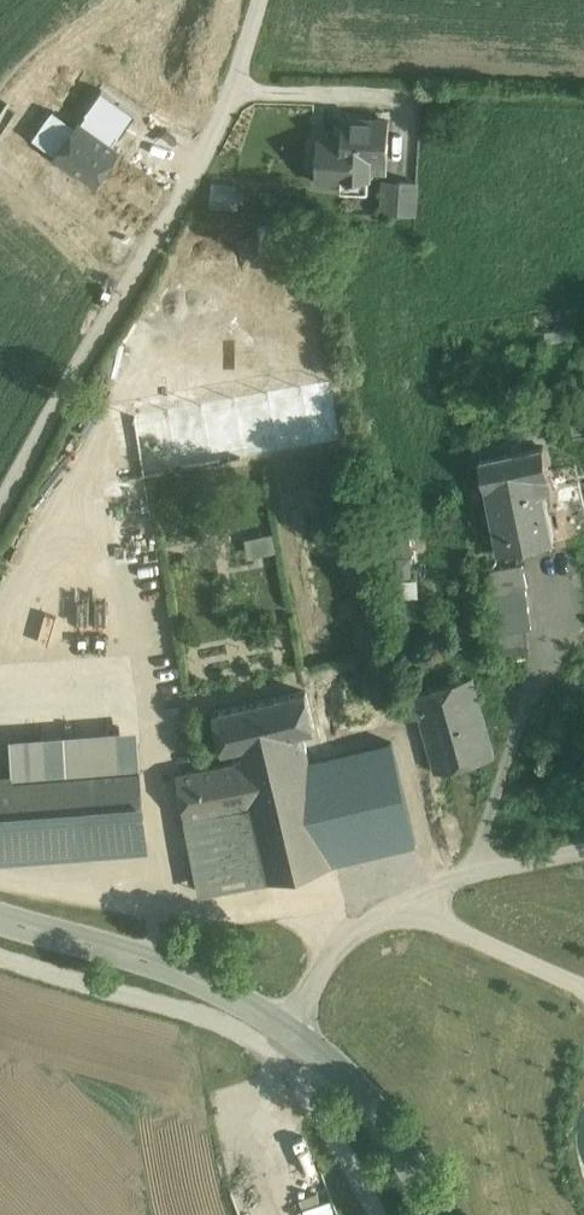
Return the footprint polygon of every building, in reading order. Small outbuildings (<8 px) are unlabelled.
[(55,104),(33,137),(55,152),(77,119),(55,104)] [(389,120),(343,118),(343,138),(323,137),(318,142),(317,175),(322,181),(336,181),(342,176),(370,177),(370,175),(387,176),(387,161),(388,161),(389,120)] [(117,146),(77,119),(55,152),(95,179),(117,146)] [(55,152),(33,137),(21,154),(43,169),(55,152)] [(237,185),(212,182),(210,206),(209,207),(238,211),(238,208),(239,198),(235,198),(237,185)] [(413,184),(398,183),(397,193),(385,192),(384,213),(414,215),(416,184),(413,184)] [(139,414),(141,453),(205,449),(203,410),(139,414)] [(549,437),(483,452),(490,483),(493,482),(507,544),(555,534),(540,471),(556,467),(549,437)] [(407,518),(385,521),(389,557),(406,557),(412,555),(407,518)] [(243,533),(245,552),(275,548),(273,530),(243,533)] [(252,566),(277,562),(275,550),(250,554),(252,566)] [(406,557),(389,557),(390,579),(407,579),(406,557)] [(522,561),(490,566),(493,588),(490,588),(495,629),(524,625),(530,624),(524,582),(525,582),(522,561)] [(524,625),(495,629),(499,655),(527,651),(524,625)] [(473,676),(401,695),(407,719),(420,716),(435,771),(495,754),(473,676)] [(306,690),(215,711),(224,749),(234,746),(238,760),(306,747),(303,730),(314,728),(306,690)] [(139,729),(7,736),(9,774),(141,767),(139,729)] [(306,747),(238,760),(248,804),(266,879),(334,863),(321,807),(402,787),(390,740),(309,759),(306,747)] [(238,760),(177,772),(186,817),(187,817),(248,804),(238,760)] [(141,767),(9,774),(10,779),(9,779),(14,851),(144,842),(146,842),(141,767)] [(0,779),(0,852),(14,851),(9,779),(0,779)] [(248,804),(187,817),(201,892),(266,879),(248,804)]
